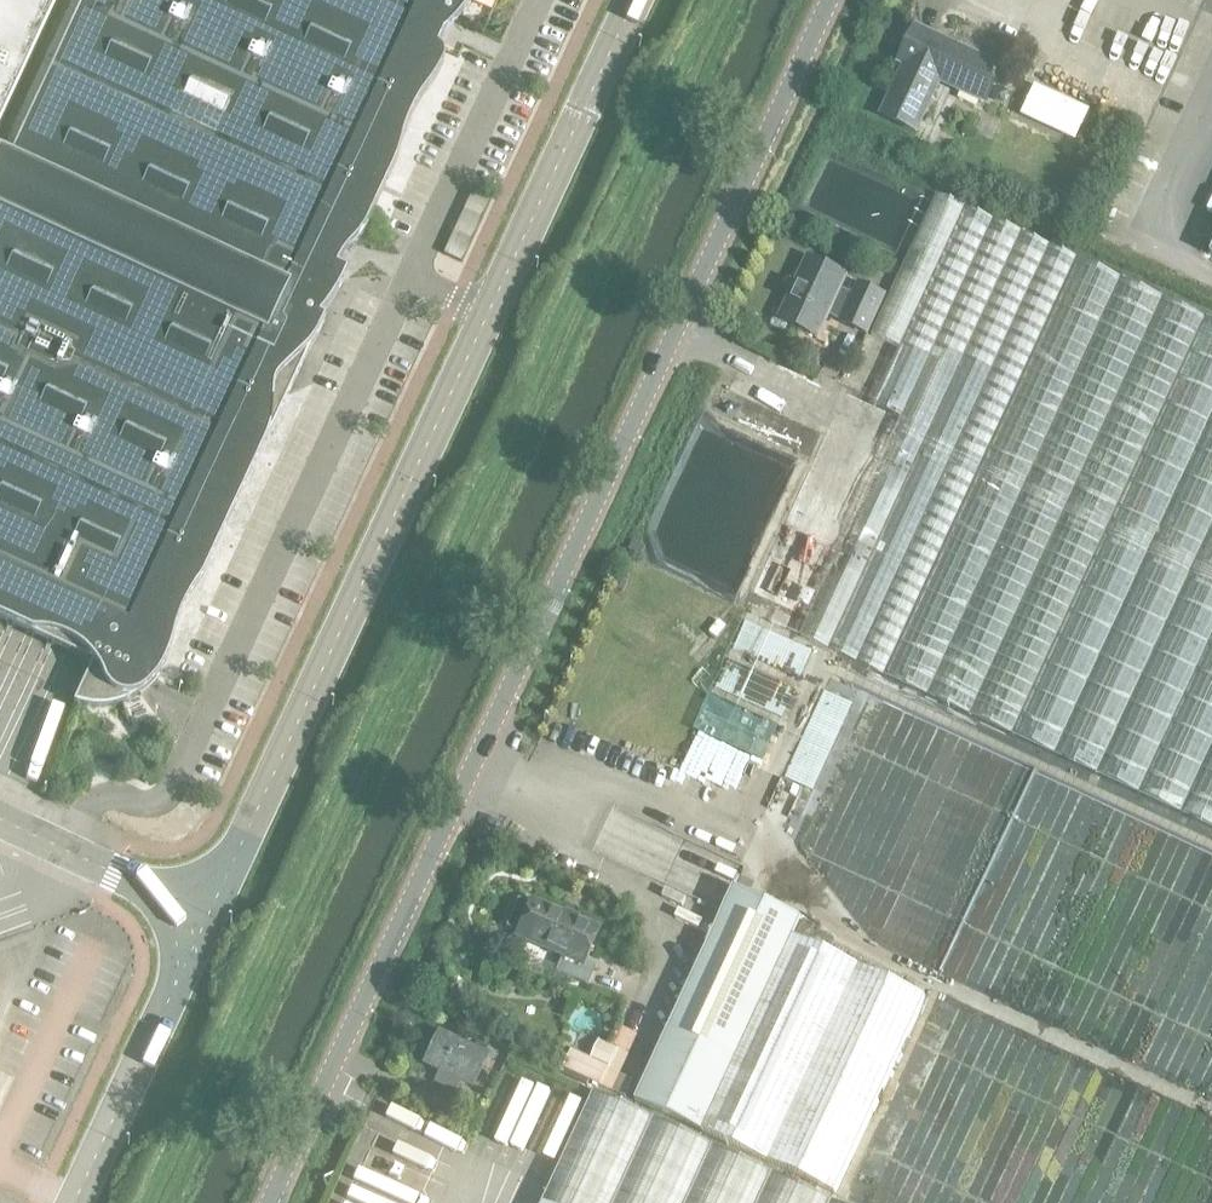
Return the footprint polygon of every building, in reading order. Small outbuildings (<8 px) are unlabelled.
[(58,0),(0,0),(0,124),(58,0)] [(64,43),(119,68),(227,119),(337,170),(383,192),(393,170),(396,163),(398,157),(401,148),(403,140),(404,134),(407,126),(410,121),(413,114),(416,108),(420,102),(424,96),(428,90),(432,85),(435,79),(439,73),(442,67),(444,64),(444,62),(445,60),(445,59),(444,57),(444,55),(443,54),(442,52),(442,51),(440,50),(438,48),(443,37),(452,28),(461,18),(465,11),(469,7),(472,1),(473,0),(84,0),(64,43)] [(916,131),(938,81),(987,103),(1003,68),(917,29),(901,65),(905,67),(883,116),(916,131)] [(288,396),(311,347),(314,342),(316,338),(318,336),(325,320),(320,318),(329,305),(331,303),(335,297),(339,290),(342,285),(347,272),(337,268),(356,243),(359,239),(361,236),(364,231),(367,227),(383,192),(337,170),(227,119),(119,68),(64,43),(12,156),(11,157),(1,152),(0,153),(0,620),(93,663),(74,704),(77,705),(83,707),(93,708),(96,708),(103,708),(113,706),(123,704),(129,701),(135,698),(139,695),(141,697),(142,696),(141,694),(144,692),(148,688),(150,686),(154,682),(155,681),(157,682),(158,680),(156,679),(160,673),(164,666),(168,657),(170,653),(171,648),(174,639),(176,630),(178,623),(180,618),(182,614),(186,606),(191,597),(194,592),(199,585),(202,580),(204,576),(288,396)] [(1036,87),(1022,116),(1077,142),(1091,113),(1036,87)] [(799,638),(837,656),(1211,830),(1211,324),(938,197),(872,338),(901,351),(874,408),(901,421),(808,620),(799,638)] [(1192,252),(1211,261),(1211,209),(1192,252)] [(818,339),(830,314),(843,320),(841,324),(866,336),(884,298),(858,286),(853,297),(839,291),(846,278),(809,261),(781,322),(818,339)] [(783,637),(774,663),(803,673),(812,647),(783,637)] [(830,764),(850,697),(824,689),(804,756),(830,764)] [(862,1202),(1211,1202),(1211,844),(869,694),(799,847),(868,939),(943,975),(843,1194),(862,1202)] [(803,920),(749,895),(735,888),(636,1102),(835,1194),(926,999),(795,938),(803,920)] [(584,963),(598,929),(531,901),(529,905),(519,901),(508,927),(518,931),(516,936),(563,956),(556,972),(587,985),(595,967),(584,963)] [(454,1094),(459,1083),(472,1090),(486,1059),(437,1037),(423,1067),(439,1074),(434,1085),(454,1094)] [(573,1050),(564,1069),(614,1092),(630,1055),(600,1041),(592,1059),(573,1050)] [(547,1202),(828,1202),(596,1095),(547,1202)]
